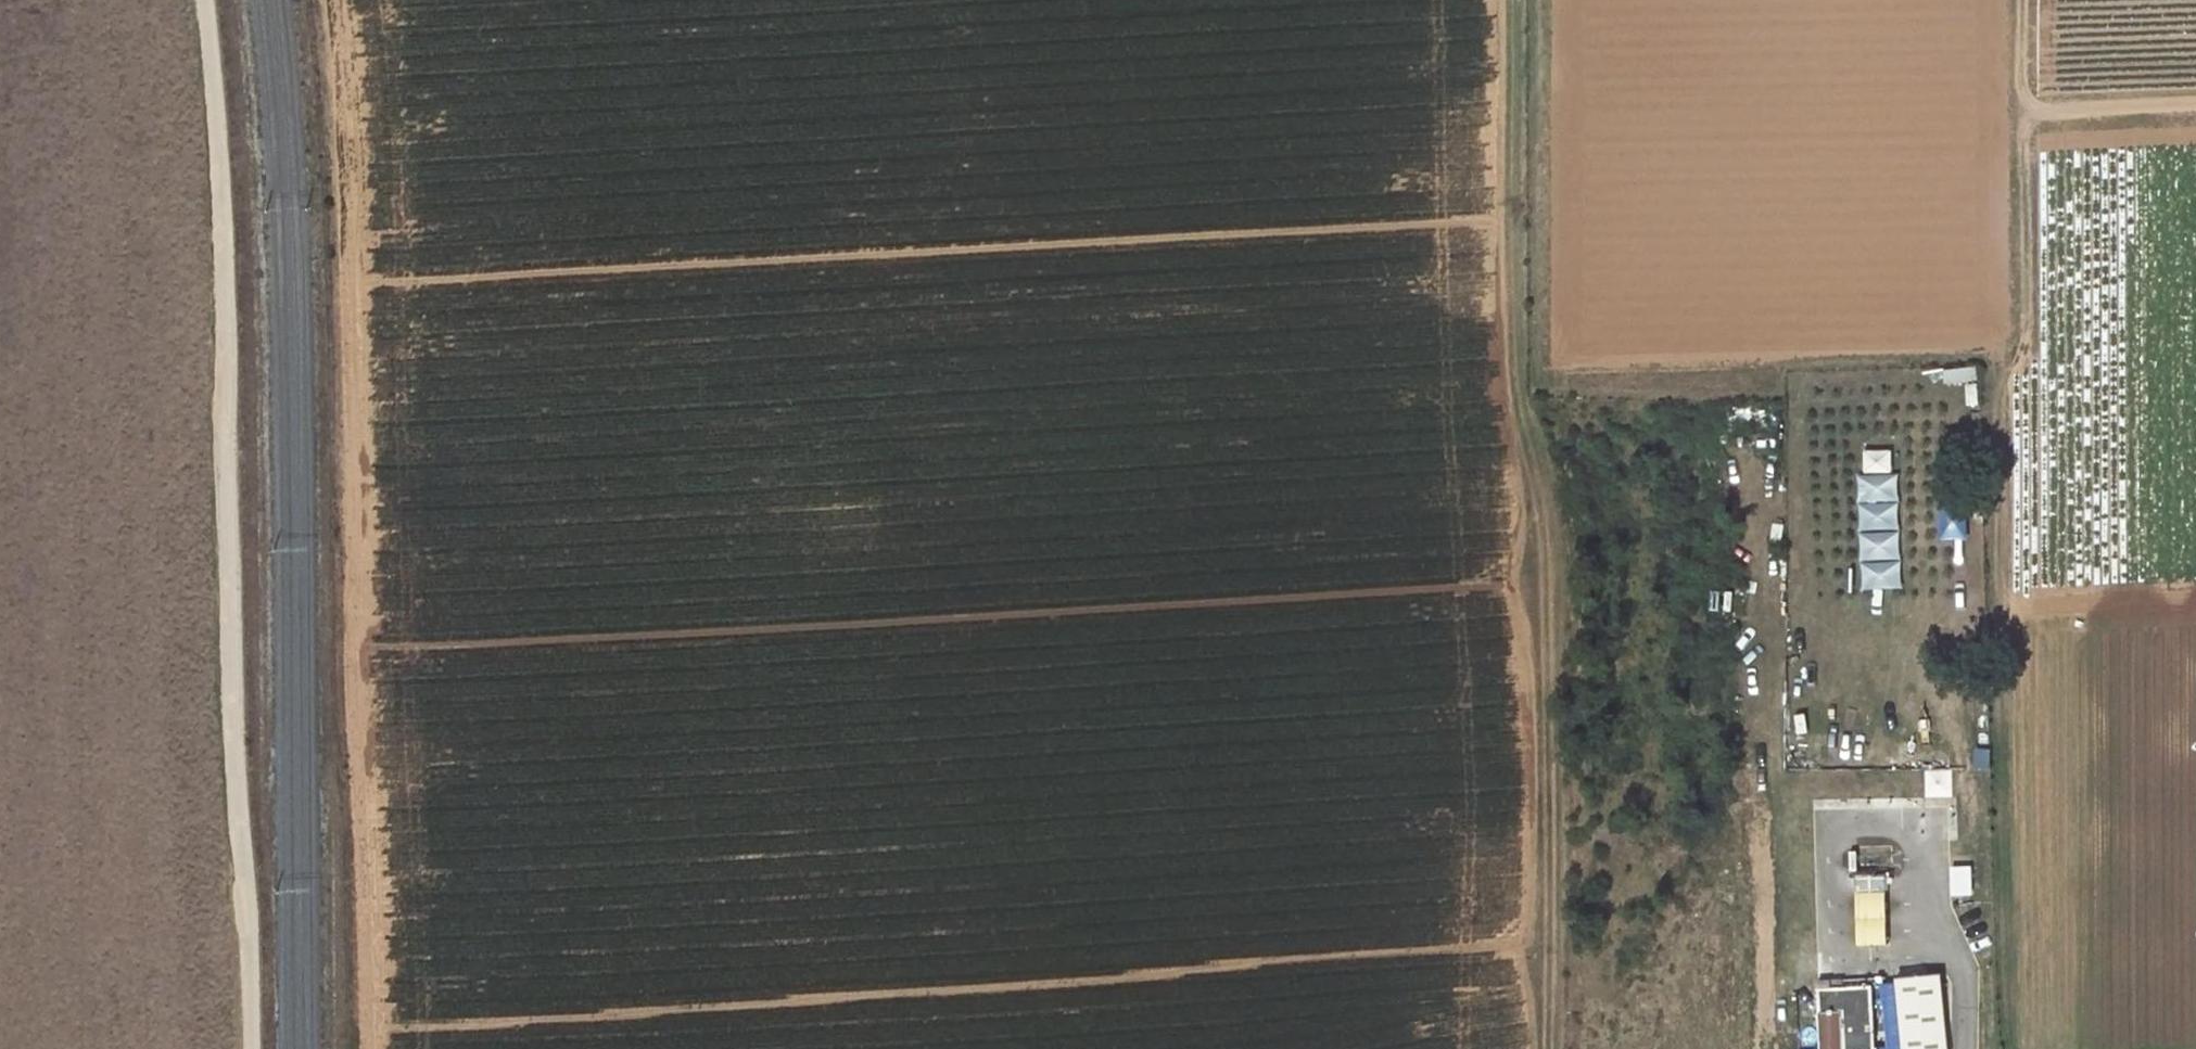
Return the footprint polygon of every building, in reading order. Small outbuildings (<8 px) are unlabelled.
[(1978,367),(1943,367),(1942,382),(1977,382),(1978,367)] [(1863,448),(1863,473),(1892,473),(1892,448),(1863,448)] [(1924,831),(1949,829),(1947,802),(1922,804),(1924,831)] [(1854,874),(1854,944),(1887,944),(1886,874),(1854,874)] [(1837,952),(1816,953),(1821,1007),(1875,1003),(1869,955),(1838,957),(1837,952)] [(1941,974),(1901,977),(1903,1000),(1943,997),(1941,974)] [(1943,997),(1903,1000),(1906,1028),(1946,1024),(1943,997)] [(1875,1003),(1821,1007),(1824,1037),(1885,1031),(1884,1016),(1876,1014),(1875,1003)]
